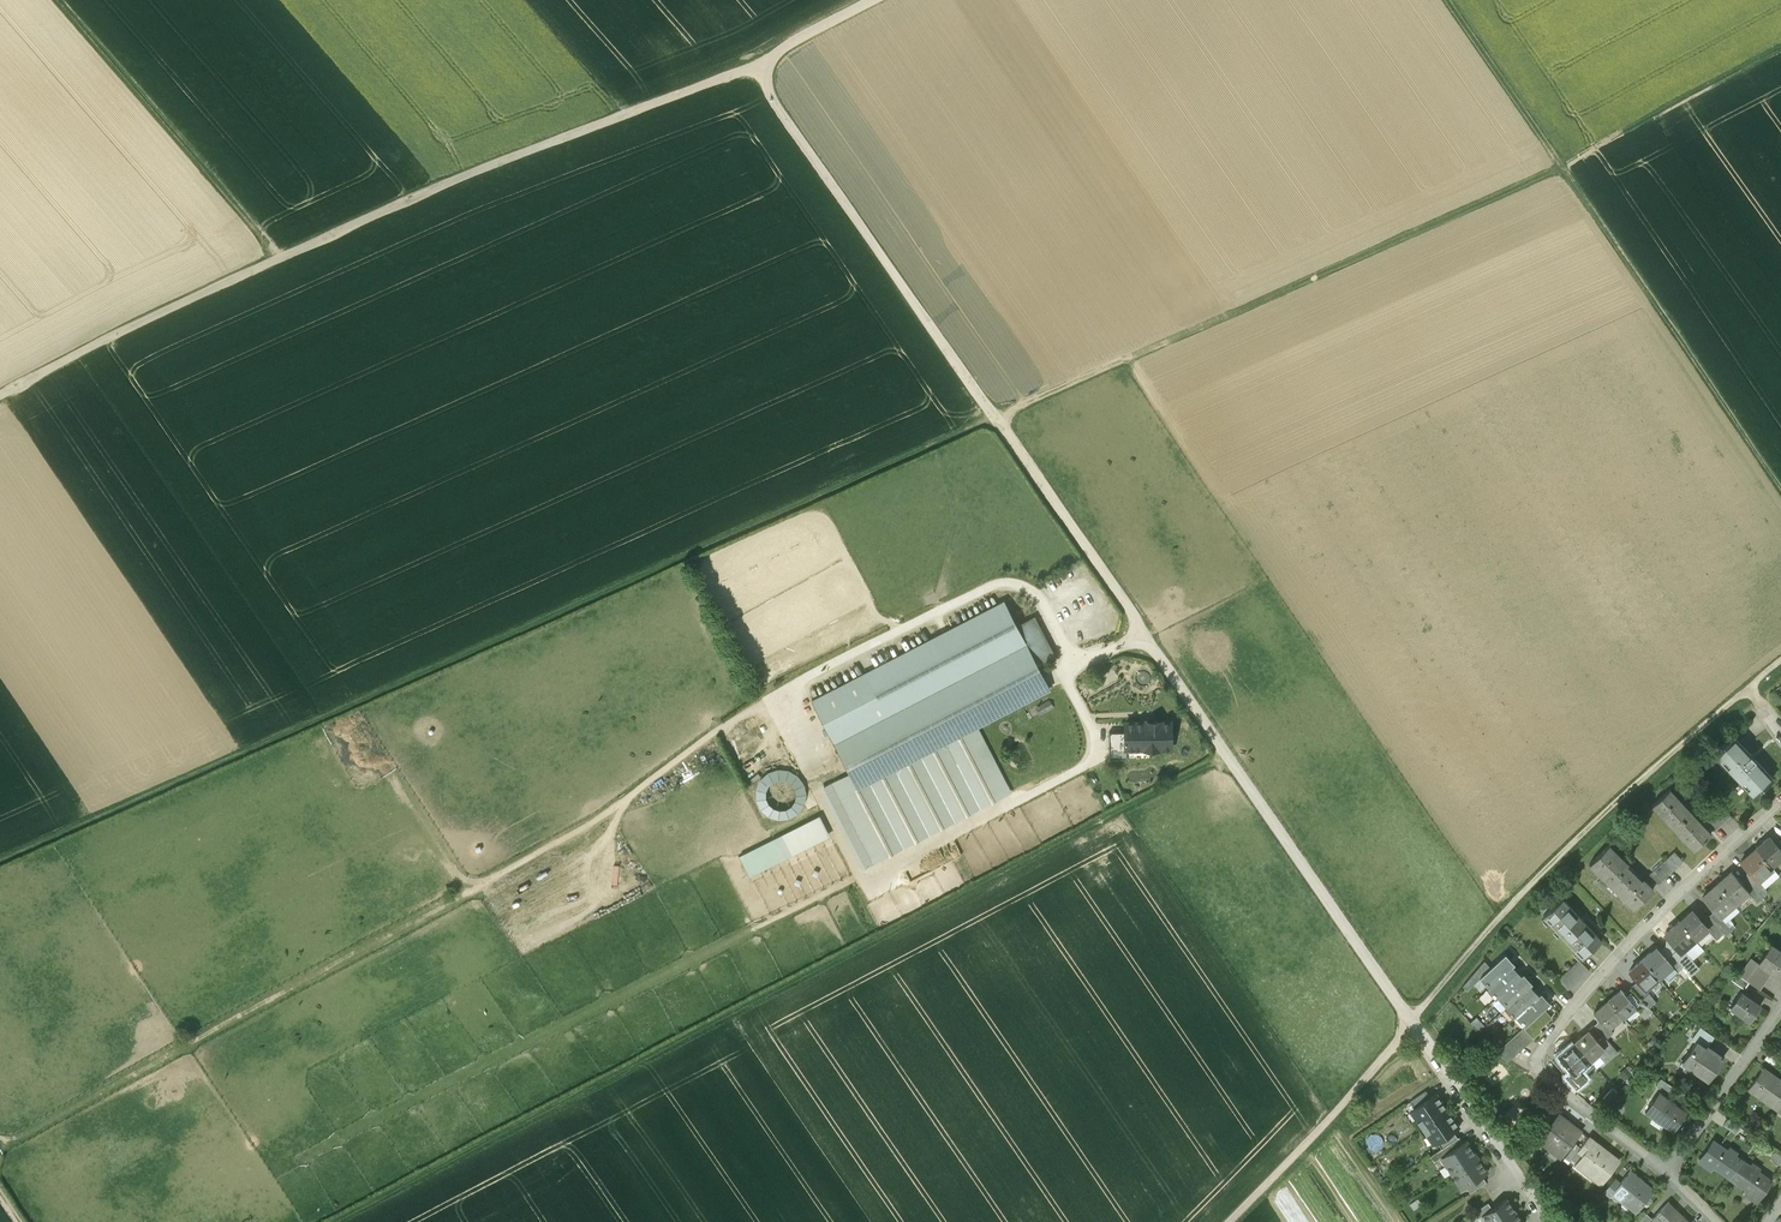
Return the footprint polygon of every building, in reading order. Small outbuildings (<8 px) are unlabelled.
[(1004,600),(811,700),(850,773),(857,788),(974,727),(1049,688),(1037,665),(1017,625),(1004,600)] [(1017,625),(1037,665),(1054,656),(1034,617),(1017,625)] [(1049,700),(1035,708),(1039,714),(1053,706),(1049,700)] [(1170,721),(1125,722),(1125,731),(1126,731),(1126,748),(1171,748),(1170,721)] [(1008,793),(974,727),(857,788),(850,773),(824,786),(866,867),(1008,793)] [(1126,748),(1126,731),(1125,731),(1109,731),(1109,758),(1126,757),(1126,748)] [(1772,777),(1733,735),(1714,753),(1753,795),(1772,777)] [(763,778),(759,785),(757,793),(757,800),(759,808),(764,814),(771,818),(778,821),(786,820),(794,818),(800,813),(805,806),(807,799),(807,791),(804,783),(799,777),(792,773),(785,771),(777,771),(769,774),(763,778)] [(1683,802),(1670,789),(1655,802),(1662,811),(1660,813),(1674,828),(1676,826),(1683,834),(1681,836),(1688,844),(1690,842),(1696,848),(1711,835),(1703,825),(1704,825),(1699,820),(1698,820),(1687,807),(1687,806),(1683,802)] [(1721,805),(1704,820),(1714,831),(1731,816),(1721,805)] [(822,817),(739,850),(748,872),(830,838),(822,817)] [(1770,837),(1756,849),(1771,866),(1780,857),(1780,849),(1775,842),(1770,837)] [(1653,889),(1609,844),(1589,863),(1634,908),(1653,889)] [(1773,869),(1771,866),(1756,849),(1742,861),(1753,874),(1759,881),(1773,869)] [(1664,861),(1673,870),(1684,861),(1675,851),(1664,861)] [(1673,870),(1664,861),(1649,875),(1658,884),(1673,870)] [(1778,875),(1773,869),(1759,881),(1764,887),(1778,875)] [(1742,884),(1732,872),(1717,885),(1733,903),(1748,891),(1742,884)] [(1758,892),(1764,887),(1759,881),(1753,874),(1747,879),(1758,892)] [(1758,892),(1747,879),(1742,884),(1748,891),(1753,897),(1758,892)] [(1715,911),(1720,916),(1728,910),(1727,909),(1733,903),(1717,885),(1717,884),(1703,896),(1715,911)] [(1758,892),(1753,897),(1757,902),(1763,897),(1758,892)] [(1563,899),(1562,898),(1543,916),(1543,917),(1544,916),(1582,957),(1581,957),(1582,958),(1601,940),(1600,939),(1600,940),(1562,899),(1563,899)] [(1720,916),(1725,922),(1739,910),(1733,903),(1727,909),(1728,910),(1720,916)] [(1702,922),(1693,911),(1680,923),(1695,939),(1695,940),(1708,929),(1708,928),(1702,922)] [(1715,911),(1709,916),(1719,928),(1725,922),(1720,916),(1715,911)] [(1702,922),(1708,928),(1708,929),(1712,934),(1717,939),(1724,933),(1719,928),(1709,916),(1702,922)] [(1730,928),(1725,922),(1719,928),(1724,933),(1730,928)] [(1682,950),(1695,939),(1680,923),(1666,935),(1672,942),(1679,949),(1672,954),(1691,975),(1698,969),(1690,959),(1682,950)] [(1712,934),(1708,929),(1695,940),(1699,945),(1712,934)] [(1699,945),(1695,940),(1695,939),(1682,950),(1690,959),(1702,948),(1699,945)] [(1666,947),(1672,954),(1679,949),(1672,942),(1666,947)] [(1771,944),(1759,962),(1771,970),(1780,977),(1780,976),(1780,957),(1777,954),(1780,950),(1771,944)] [(1672,966),(1656,949),(1643,960),(1658,978),(1664,973),(1672,966)] [(1724,949),(1719,954),(1725,959),(1730,954),(1724,949)] [(1505,954),(1504,953),(1490,966),(1479,977),(1489,987),(1510,967),(1514,964),(1512,961),(1511,962),(1504,955),(1505,954)] [(1764,981),(1771,970),(1759,962),(1751,957),(1744,967),(1764,981)] [(1466,989),(1479,977),(1490,966),(1485,960),(1481,964),(1463,985),(1466,989)] [(1589,970),(1579,960),(1558,979),(1568,990),(1589,970)] [(1638,982),(1645,990),(1645,989),(1658,978),(1643,960),(1629,972),(1638,982)] [(1676,972),(1672,966),(1664,973),(1669,978),(1676,972)] [(1759,988),(1764,981),(1744,967),(1741,966),(1736,973),(1749,982),(1759,988)] [(1517,975),(1510,967),(1489,987),(1487,988),(1496,998),(1498,996),(1521,975),(1519,973),(1517,975)] [(1702,972),(1697,977),(1705,985),(1710,981),(1702,972)] [(1744,989),(1749,982),(1736,973),(1732,980),(1744,989)] [(1521,975),(1498,996),(1507,1006),(1529,986),(1532,983),(1530,981),(1528,982),(1521,975)] [(1642,1000),(1649,994),(1645,989),(1645,990),(1638,982),(1632,988),(1642,1000)] [(1536,993),(1529,986),(1507,1006),(1505,1007),(1514,1017),(1516,1015),(1539,994),(1537,992),(1536,993)] [(1625,994),(1635,1006),(1642,1000),(1632,988),(1625,994)] [(1625,994),(1621,990),(1608,1001),(1622,1016),(1623,1018),(1636,1007),(1635,1006),(1625,994)] [(1738,1012),(1750,1020),(1760,1005),(1740,992),(1730,1007),(1731,1007),(1732,1005),(1740,1010),(1738,1012)] [(1540,994),(1539,994),(1516,1015),(1526,1025),(1544,1009),(1550,1003),(1548,1001),(1547,1001),(1540,994)] [(1649,994),(1642,1000),(1649,1008),(1656,1002),(1649,994)] [(1505,1007),(1507,1006),(1498,996),(1496,998),(1493,1001),(1502,1010),(1505,1007)] [(1642,1000),(1635,1006),(1636,1007),(1645,1018),(1652,1012),(1649,1008),(1642,1000)] [(1601,1020),(1608,1028),(1622,1016),(1608,1001),(1595,1013),(1601,1020)] [(1523,1028),(1532,1039),(1541,1031),(1540,1029),(1552,1018),(1544,1009),(1526,1025),(1523,1028)] [(1477,1016),(1470,1022),(1479,1032),(1486,1026),(1477,1016)] [(1602,1034),(1606,1039),(1613,1033),(1608,1028),(1601,1020),(1594,1025),(1602,1034)] [(1596,1039),(1602,1034),(1594,1025),(1589,1030),(1596,1039)] [(1696,1042),(1705,1048),(1706,1046),(1713,1036),(1700,1027),(1693,1038),(1696,1041),(1696,1042)] [(1514,1036),(1524,1047),(1532,1039),(1523,1028),(1514,1036)] [(1596,1039),(1589,1030),(1574,1043),(1590,1060),(1598,1054),(1604,1048),(1596,1039)] [(1604,1048),(1598,1054),(1603,1060),(1605,1062),(1617,1051),(1606,1039),(1602,1034),(1596,1039),(1604,1048)] [(1509,1041),(1518,1051),(1524,1047),(1514,1036),(1509,1041)] [(1488,1041),(1497,1051),(1502,1047),(1493,1037),(1488,1041)] [(1503,1046),(1513,1056),(1518,1051),(1509,1041),(1503,1046)] [(1579,1070),(1590,1060),(1574,1043),(1574,1042),(1559,1055),(1568,1066),(1572,1070),(1566,1075),(1576,1086),(1586,1078),(1579,1070)] [(1705,1048),(1696,1042),(1681,1062),(1691,1069),(1692,1068),(1708,1078),(1721,1060),(1717,1057),(1719,1055),(1706,1046),(1705,1048)] [(1509,1060),(1513,1056),(1503,1046),(1502,1047),(1497,1051),(1501,1056),(1509,1060)] [(1769,1050),(1763,1057),(1774,1065),(1779,1057),(1769,1050)] [(1598,1054),(1590,1060),(1595,1066),(1603,1060),(1598,1054)] [(1563,1071),(1568,1066),(1559,1055),(1553,1060),(1563,1071)] [(1626,1066),(1619,1073),(1625,1079),(1632,1072),(1626,1066)] [(1764,1068),(1749,1089),(1778,1110),(1779,1107),(1780,1105),(1780,1080),(1764,1068)] [(1656,1085),(1669,1094),(1674,1088),(1661,1078),(1656,1085)] [(1612,1087),(1602,1098),(1608,1103),(1617,1092),(1612,1087)] [(1414,1107),(1430,1097),(1426,1091),(1410,1101),(1414,1107)] [(1686,1111),(1658,1091),(1644,1111),(1673,1130),(1686,1111)] [(1422,1127),(1447,1110),(1436,1093),(1430,1097),(1414,1107),(1420,1116),(1416,1119),(1422,1127)] [(1459,1127),(1447,1110),(1422,1127),(1427,1136),(1432,1133),(1437,1142),(1453,1131),(1459,1127)] [(1581,1131),(1559,1113),(1543,1133),(1538,1140),(1539,1141),(1558,1155),(1568,1142),(1571,1145),(1581,1131)] [(1728,1118),(1724,1124),(1736,1132),(1740,1126),(1728,1118)] [(1539,1141),(1538,1140),(1543,1133),(1537,1129),(1528,1140),(1535,1146),(1539,1141)] [(1441,1148),(1457,1137),(1453,1131),(1437,1142),(1441,1148)] [(1444,1155),(1461,1143),(1457,1137),(1441,1148),(1430,1156),(1434,1162),(1444,1155)] [(1578,1150),(1584,1154),(1594,1141),(1588,1137),(1578,1150)] [(1743,1160),(1713,1139),(1701,1157),(1730,1177),(1743,1160)] [(1477,1156),(1466,1140),(1461,1143),(1444,1155),(1449,1162),(1445,1164),(1451,1173),(1477,1156)] [(1619,1160),(1594,1141),(1584,1154),(1576,1164),(1600,1183),(1619,1160)] [(1775,1151),(1770,1157),(1780,1164),(1780,1155),(1775,1151)] [(1488,1172),(1477,1156),(1451,1173),(1457,1182),(1461,1179),(1466,1186),(1482,1176),(1488,1172)] [(1772,1180),(1743,1160),(1730,1177),(1745,1188),(1760,1198),(1772,1180)] [(1654,1188),(1631,1169),(1621,1182),(1611,1193),(1612,1194),(1619,1200),(1622,1196),(1637,1208),(1634,1212),(1635,1212),(1654,1188)] [(1486,1181),(1482,1176),(1466,1186),(1470,1192),(1486,1181)] [(1615,1177),(1604,1191),(1610,1196),(1612,1194),(1611,1193),(1621,1182),(1615,1177)] [(1760,1198),(1745,1188),(1743,1192),(1757,1202),(1760,1198)] [(1413,1209),(1421,1203),(1417,1197),(1409,1202),(1413,1209)] [(1507,1198),(1492,1208),(1483,1214),(1483,1215),(1486,1219),(1485,1221),(1499,1221),(1516,1211),(1514,1208),(1509,1200),(1508,1200),(1507,1198)] [(1668,1201),(1653,1216),(1651,1218),(1652,1219),(1649,1221),(1689,1221),(1669,1202),(1668,1201)] [(1483,1215),(1483,1214),(1492,1208),(1488,1202),(1474,1211),(1478,1218),(1483,1215)] [(1652,1219),(1651,1218),(1653,1216),(1647,1210),(1637,1221),(1649,1221),(1652,1219)] [(1523,1221),(1517,1213),(1516,1211),(1499,1221),(1523,1221)]
